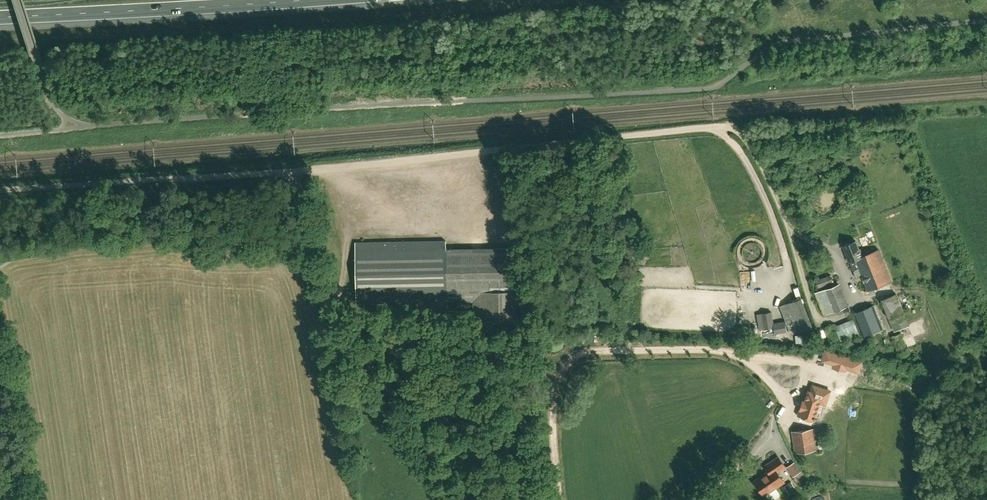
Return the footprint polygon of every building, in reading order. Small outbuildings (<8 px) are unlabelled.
[(821,178),(831,173),(827,166),(818,170),(821,178)] [(843,245),(849,261),(850,261),(853,270),(858,268),(867,290),(891,281),(879,249),(862,256),(860,248),(859,249),(855,240),(843,245)] [(518,320),(518,291),(517,248),(446,250),(446,241),(356,243),(357,303),(473,301),(473,320),(518,320)] [(814,281),(817,289),(833,283),(830,275),(814,281)] [(814,294),(823,316),(842,308),(833,286),(814,294)] [(890,323),(906,317),(897,293),(881,300),(890,323)] [(780,305),(792,333),(812,325),(800,297),(780,305)] [(853,314),(862,337),(884,328),(875,305),(853,314)] [(759,330),(773,328),(771,311),(761,313),(756,314),(759,330)] [(834,325),(840,340),(859,333),(853,317),(834,325)] [(906,347),(901,333),(891,336),(896,350),(906,347)] [(834,364),(833,367),(845,371),(846,368),(858,372),(861,362),(837,354),(834,364)] [(804,396),(799,412),(815,417),(817,413),(819,406),(821,399),(824,391),(821,390),(823,384),(814,381),(812,387),(809,386),(806,397),(804,396)] [(825,438),(823,427),(811,428),(811,429),(793,431),(795,453),(815,450),(814,439),(825,438)] [(765,466),(769,472),(755,481),(764,495),(784,482),(777,472),(785,467),(779,457),(765,466)] [(793,463),(787,467),(793,476),(799,472),(793,463)]
